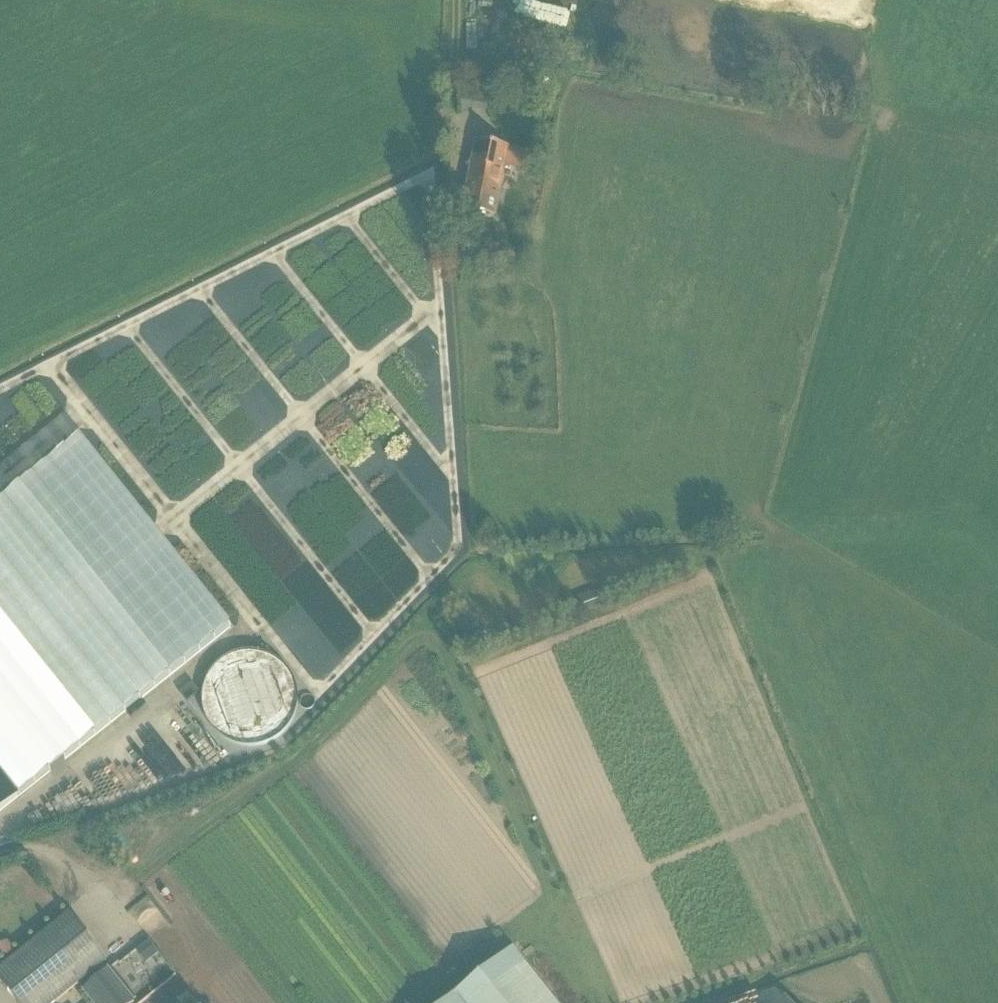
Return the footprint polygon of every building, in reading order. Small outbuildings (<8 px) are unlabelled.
[(477,143),(465,210),(493,216),(495,217),(505,167),(506,164),(538,169),(540,155),(520,151),(495,147),(477,143)] [(0,503),(0,773),(19,797),(168,677),(230,628),(80,439),(0,503)] [(595,591),(577,598),(582,611),(583,613),(601,606),(600,604),(600,602),(596,592),(595,591)] [(192,684),(180,694),(187,703),(199,693),(192,684)] [(15,799),(19,797),(0,773),(0,812),(15,799)] [(106,961),(69,915),(10,962),(0,970),(0,982),(16,1002),(55,1002),(106,961)] [(0,948),(0,954),(3,958),(15,949),(8,941),(0,948)] [(151,942),(138,952),(146,963),(159,953),(151,942)] [(525,965),(513,950),(448,1002),(555,1002),(525,965)] [(108,971),(84,991),(94,1002),(134,1002),(108,971)]
